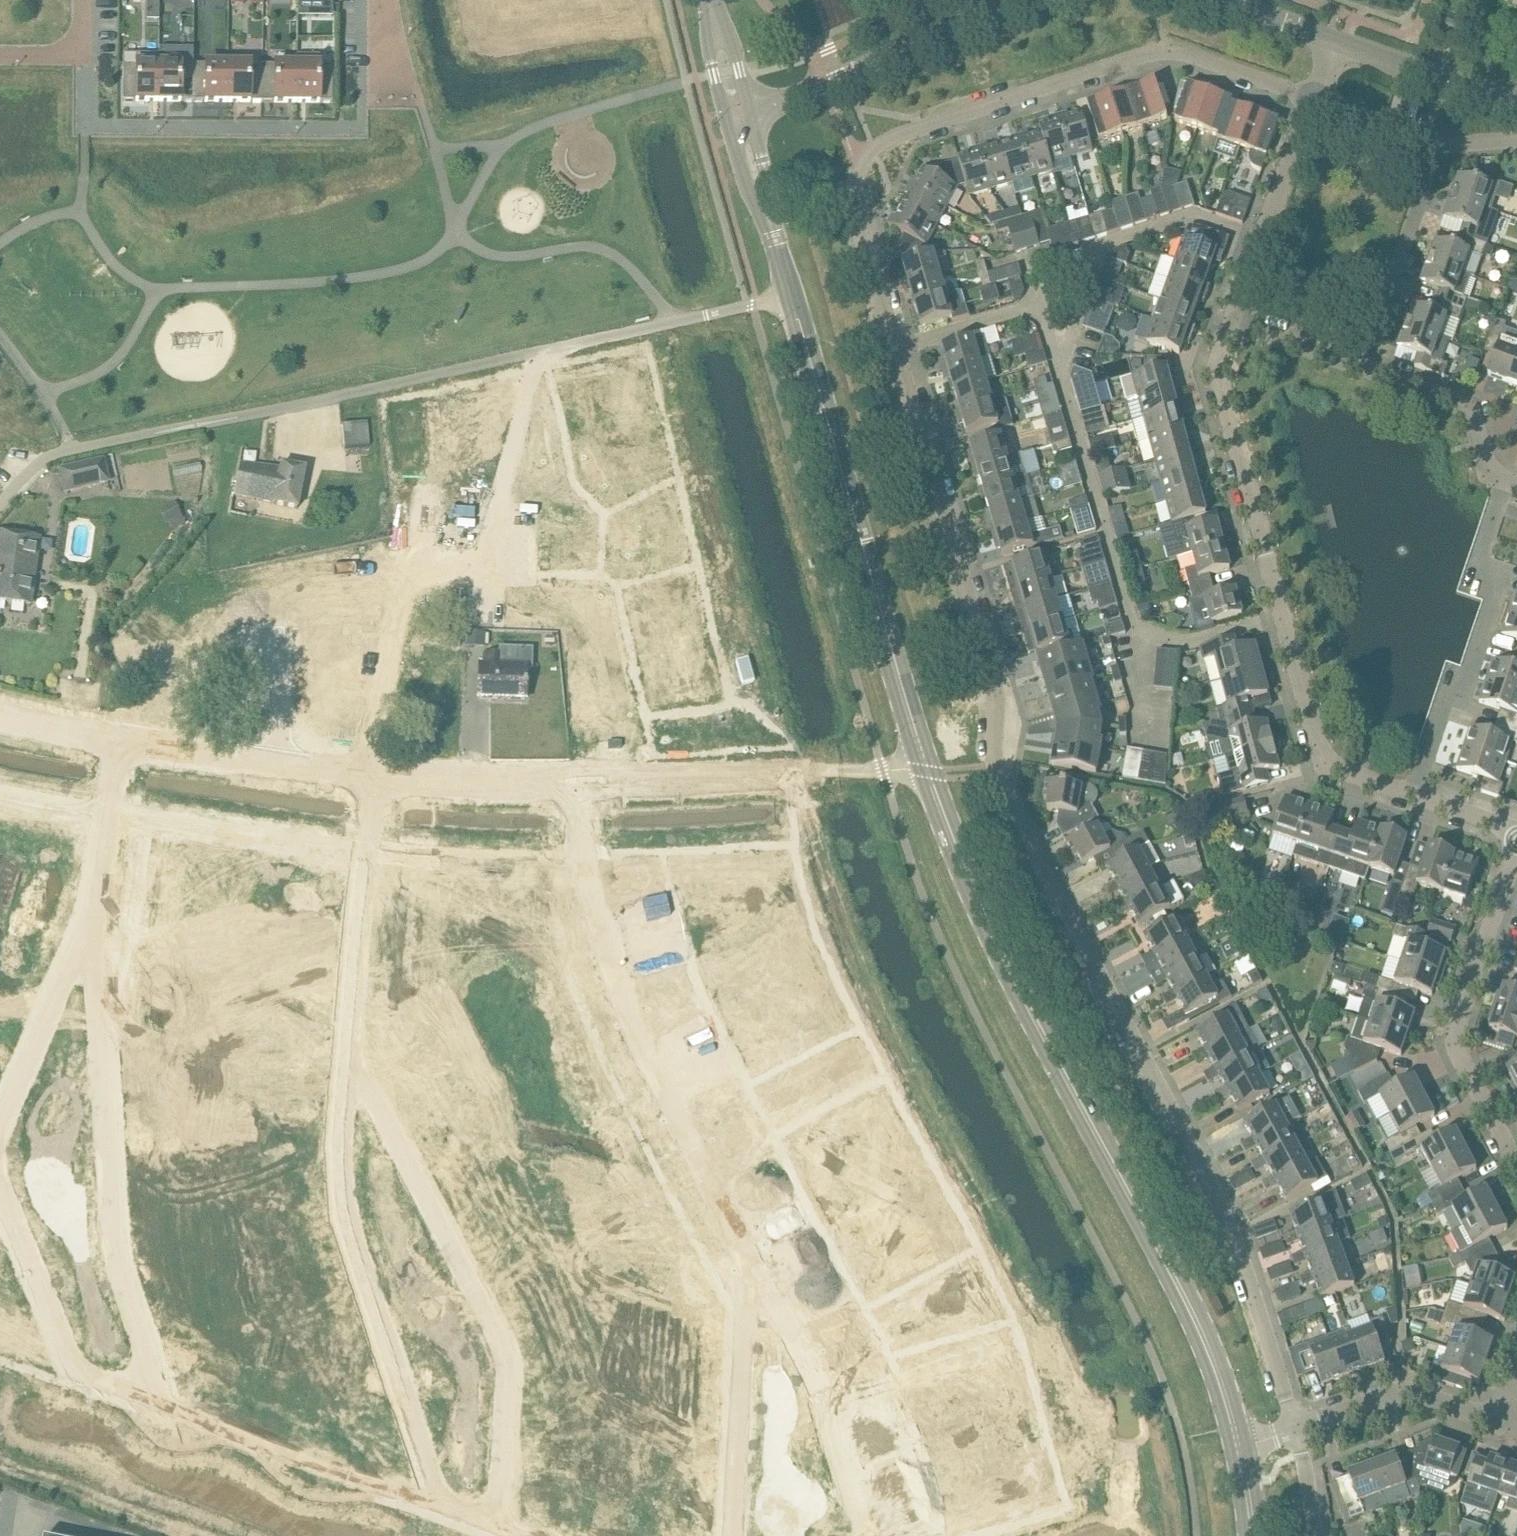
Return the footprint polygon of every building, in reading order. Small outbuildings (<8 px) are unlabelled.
[(137,65),(124,65),(123,102),(159,102),(159,65),(160,65),(160,56),(137,55),(137,65)] [(320,57),(298,57),(297,66),(297,103),(333,103),(333,67),(320,66),(320,57)] [(160,65),(159,65),(159,102),(193,102),(194,65),(160,65)] [(228,66),(194,65),(193,102),(228,102),(228,66)] [(263,66),(228,66),(228,102),(262,103),(263,66)] [(297,66),(263,66),(262,103),(297,103),(297,66)] [(1164,85),(1158,88),(1156,82),(1133,89),(1145,126),(1168,118),(1164,107),(1171,105),(1164,85)] [(1189,85),(1188,85),(1182,84),(1175,111),(1179,112),(1176,121),(1198,129),(1211,93),(1189,85)] [(1123,133),(1145,126),(1133,89),(1111,97),(1123,133)] [(1220,136),(1233,101),(1211,93),(1198,129),(1220,136)] [(1100,141),(1123,133),(1111,97),(1088,104),(1100,141)] [(1234,101),(1233,101),(1220,136),(1218,140),(1219,140),(1214,154),(1236,161),(1241,148),(1254,112),(1232,104),(1234,101)] [(1241,148),(1245,150),(1264,156),(1277,120),(1254,112),(1241,148)] [(1093,151),(1088,134),(1083,114),(1061,121),(1072,157),(1093,151)] [(1052,163),(1072,157),(1061,121),(1040,127),(1042,135),(1043,135),(1052,163)] [(1054,171),(1052,163),(1043,135),(1042,135),(1022,141),(1033,178),(1054,171)] [(1012,184),(1033,178),(1022,141),(1001,147),(1012,184)] [(991,190),(1012,184),(1001,147),(981,153),(991,190)] [(970,196),(991,190),(981,153),(959,159),(960,160),(967,185),(970,196)] [(958,188),(967,185),(960,160),(943,165),(937,176),(925,169),(914,189),(948,207),(958,188)] [(1174,187),(1178,186),(1183,173),(1166,169),(1164,187),(1163,191),(1164,194),(1176,191),(1174,187)] [(1492,210),(1494,203),(1501,184),(1475,175),(1473,180),(1460,176),(1453,197),(1486,208),(1492,210)] [(1195,206),(1189,187),(1188,183),(1178,186),(1174,187),(1176,191),(1182,210),(1195,206)] [(1171,214),(1164,194),(1163,191),(1164,187),(1150,191),(1153,198),(1159,217),(1171,214)] [(937,226),(948,207),(914,189),(904,208),(937,226)] [(1247,213),(1252,201),(1229,193),(1225,204),(1225,205),(1236,209),(1247,213)] [(1153,198),(1142,201),(1139,194),(1125,198),(1132,218),(1134,226),(1159,217),(1153,198)] [(1482,219),(1486,208),(1453,197),(1445,217),(1465,225),(1461,236),(1487,245),(1491,234),(1489,222),(1482,219)] [(1118,223),(1132,218),(1125,198),(1112,202),(1118,223)] [(1225,205),(1225,204),(1221,203),(1217,215),(1232,220),(1236,209),(1225,205)] [(926,246),(937,226),(904,208),(893,226),(889,224),(889,225),(905,234),(899,245),(904,262),(929,255),(926,246)] [(1243,224),(1247,213),(1236,209),(1232,220),(1243,224)] [(1048,230),(1045,219),(1043,211),(1031,214),(1040,246),(1052,242),(1048,230)] [(1107,226),(1115,224),(1111,212),(1090,218),(1096,239),(1109,234),(1107,226)] [(1028,249),(1040,246),(1031,214),(1019,218),(1028,249)] [(1016,253),(1028,249),(1019,218),(1007,221),(1009,230),(1016,253)] [(1075,245),(1096,239),(1090,218),(1069,224),(1075,245)] [(997,233),(1009,230),(1007,221),(995,225),(997,233)] [(1054,252),(1075,245),(1069,224),(1048,230),(1052,242),(1054,252)] [(1193,227),(1189,227),(1177,260),(1210,272),(1213,261),(1219,263),(1223,253),(1207,247),(1212,232),(1202,228),(1193,227)] [(1483,257),(1487,245),(1461,236),(1457,248),(1437,241),(1430,262),(1471,276),(1476,278),(1483,257)] [(1126,247),(1116,251),(1112,260),(1124,264),(1128,265),(1131,255),(1126,247)] [(909,284),(941,275),(934,253),(929,255),(904,262),(903,262),(909,284)] [(1119,277),(1124,264),(1112,260),(1105,280),(1105,281),(1124,287),(1126,280),(1119,277)] [(1206,283),(1210,272),(1177,260),(1170,281),(1208,294),(1211,285),(1206,283)] [(988,274),(985,262),(976,264),(980,276),(988,274)] [(1467,287),(1471,276),(1430,262),(1422,282),(1442,290),(1438,301),(1464,310),(1476,314),(1480,302),(1464,297),(1467,287)] [(1019,265),(988,274),(992,286),(1008,281),(1021,277),(1023,277),(1019,265)] [(984,288),(992,286),(988,274),(980,276),(984,288)] [(916,305),(947,296),(941,275),(909,284),(916,305)] [(1020,278),(1009,281),(1015,303),(1021,299),(1025,293),(1020,278)] [(1105,281),(1105,280),(1102,279),(1094,300),(1115,307),(1116,307),(1119,308),(1126,288),(1124,287),(1105,281)] [(1205,304),(1208,294),(1170,281),(1162,301),(1195,313),(1199,302),(1205,304)] [(1509,291),(1516,293),(1516,282),(1511,282),(1509,291)] [(970,317),(965,298),(963,291),(947,296),(916,305),(922,327),(952,318),(953,322),(970,317)] [(1115,307),(1094,300),(1084,328),(1105,336),(1115,307)] [(1191,324),(1195,313),(1162,301),(1155,321),(1193,335),(1197,326),(1191,324)] [(1460,322),(1464,310),(1438,301),(1434,313),(1414,306),(1407,327),(1440,338),(1447,318),(1460,322)] [(1155,321),(1143,317),(1136,338),(1180,354),(1184,342),(1190,344),(1193,335),(1155,321)] [(1511,343),(1514,334),(1505,331),(1508,324),(1496,320),(1488,345),(1498,349),(1489,375),(1509,383),(1516,360),(1516,345),(1511,343)] [(1436,349),(1440,338),(1407,327),(1399,347),(1419,355),(1415,366),(1445,377),(1449,365),(1443,363),(1447,353),(1436,349)] [(1036,344),(1042,342),(1039,334),(1021,339),(1024,348),(1036,344)] [(989,347),(978,350),(974,338),(943,348),(949,369),(981,360),(981,361),(992,357),(989,347)] [(1036,344),(1024,348),(1026,356),(1039,352),(1036,344)] [(987,381),(981,361),(981,360),(949,369),(955,390),(987,381)] [(1509,383),(1516,385),(1516,360),(1509,383)] [(1139,398),(1173,389),(1170,378),(1175,376),(1173,366),(1153,371),(1133,377),(1139,398)] [(1093,374),(1091,374),(1076,368),(1072,380),(1081,414),(1101,408),(1103,408),(1093,374)] [(1036,390),(1048,386),(1046,378),(1034,382),(1036,390)] [(962,412),(993,402),(987,381),(955,390),(962,412)] [(1039,398),(1051,394),(1048,386),(1036,390),(1039,398)] [(1145,419),(1184,408),(1182,399),(1176,400),(1173,389),(1139,398),(1145,419)] [(968,433),(996,425),(998,432),(1014,426),(1006,398),(993,402),(962,412),(956,413),(959,423),(964,422),(968,433)] [(1101,408),(1081,414),(1085,427),(1087,434),(1107,430),(1101,408)] [(1150,440),(1184,431),(1181,419),(1187,418),(1184,408),(1145,419),(1150,440)] [(1062,412),(1044,417),(1047,426),(1065,421),(1062,412)] [(345,449),(369,447),(367,422),(342,424),(345,449)] [(1156,461),(1195,450),(1193,441),(1187,442),(1184,431),(1150,440),(1156,461)] [(1008,458),(1005,446),(1009,445),(1006,435),(971,445),(973,452),(969,453),(974,469),(1008,458)] [(1093,456),(1113,450),(1117,449),(1113,436),(1090,442),(1093,456)] [(1055,454),(1073,449),(1071,440),(1052,446),(1055,454)] [(1162,482),(1195,473),(1192,461),(1198,460),(1195,450),(1156,461),(1162,482)] [(984,489),(1029,476),(1022,454),(1008,458),(974,469),(976,478),(981,477),(984,489)] [(108,482),(103,461),(60,471),(65,492),(108,482)] [(1065,490),(1083,484),(1077,462),(1059,467),(1065,490)] [(298,509),(301,489),(305,470),(282,465),(281,468),(240,464),(234,496),(274,504),(274,505),(298,509)] [(1100,476),(1111,473),(1109,465),(1097,469),(1100,476)] [(1106,498),(1132,490),(1126,469),(1112,473),(1111,473),(1100,476),(1106,498)] [(1167,502),(1207,492),(1204,482),(1198,484),(1195,473),(1162,482),(1167,502)] [(1035,498),(1029,476),(984,489),(980,490),(983,500),(987,499),(991,511),(1021,502),(1035,498)] [(1195,518),(1207,515),(1204,503),(1209,501),(1207,492),(1167,502),(1173,524),(1195,518)] [(1071,511),(1084,507),(1086,507),(1084,498),(1069,503),(1071,511)] [(1028,523),(1021,502),(991,511),(986,512),(993,534),(1028,523)] [(1112,518),(1124,515),(1121,507),(1110,510),(1112,518)] [(1114,526),(1126,522),(1124,515),(1112,518),(1114,526)] [(1194,554),(1224,546),(1218,523),(1198,528),(1195,518),(1173,524),(1170,525),(1179,559),(1194,554)] [(1079,536),(1091,532),(1097,531),(1094,522),(1076,528),(1079,536)] [(1035,535),(1031,536),(1028,523),(993,534),(997,550),(1001,549),(1003,555),(1038,545),(1035,535)] [(39,539),(0,535),(0,601),(30,605),(39,539)] [(1106,562),(1101,544),(1098,537),(1080,542),(1082,550),(1077,551),(1082,569),(1106,562)] [(1192,592),(1213,586),(1210,575),(1230,570),(1224,546),(1194,554),(1197,567),(1186,570),(1192,592)] [(1014,565),(1005,567),(1011,590),(1017,588),(1052,577),(1048,565),(1052,564),(1049,554),(1014,564),(1014,565)] [(1089,591),(1112,584),(1106,562),(1082,569),(1089,591)] [(1017,611),(1058,599),(1052,577),(1017,588),(1019,595),(1014,599),(1017,611)] [(1100,611),(1118,605),(1112,584),(1089,591),(1093,604),(1098,603),(1100,611)] [(1192,592),(1192,594),(1197,613),(1209,610),(1213,624),(1243,616),(1236,592),(1216,597),(1213,586),(1192,592)] [(1064,621),(1064,619),(1058,599),(1017,611),(1021,623),(1027,623),(1029,631),(1064,621)] [(1510,614),(1503,635),(1516,640),(1516,617),(1510,614)] [(1029,631),(1023,633),(1030,655),(1040,652),(1042,658),(1077,648),(1075,641),(1082,639),(1075,616),(1064,619),(1064,621),(1029,631)] [(1106,630),(1108,639),(1127,633),(1124,625),(1106,630)] [(466,632),(466,648),(485,649),(485,633),(466,632)] [(1110,638),(1103,640),(1105,648),(1112,646),(1110,638)] [(1226,643),(1201,649),(1205,661),(1206,661),(1216,659),(1222,682),(1262,671),(1255,647),(1229,654),(1226,643)] [(1083,646),(1077,648),(1042,658),(1039,659),(1044,678),(1089,665),(1083,646)] [(1177,651),(1158,650),(1157,662),(1176,664),(1177,651)] [(526,700),(526,680),(527,668),(501,667),(501,656),(485,655),(485,667),(479,667),(479,699),(526,700)] [(1516,667),(1494,660),(1487,681),(1516,691),(1516,663),(1516,667)] [(1176,664),(1157,662),(1156,675),(1175,676),(1176,664)] [(1089,665),(1044,678),(1049,695),(1094,683),(1089,665)] [(1118,667),(1111,669),(1113,677),(1121,675),(1118,667)] [(1262,671),(1222,682),(1229,706),(1217,709),(1219,713),(1210,716),(1211,723),(1227,719),(1245,714),(1244,710),(1251,708),(1253,704),(1251,700),(1268,695),(1262,671)] [(1121,675),(1113,677),(1116,684),(1123,682),(1121,675)] [(1175,676),(1156,675),(1155,687),(1174,688),(1175,676)] [(1487,681),(1480,703),(1501,710),(1497,722),(1516,729),(1516,691),(1487,681)] [(1094,683),(1049,695),(1054,713),(1097,701),(1092,684),(1094,683)] [(1097,701),(1054,713),(1060,731),(1103,728),(1099,715),(1101,714),(1097,701)] [(1267,721),(1230,731),(1227,719),(1211,723),(1204,725),(1210,745),(1231,739),(1241,744),(1243,753),(1274,745),(1267,721)] [(1497,722),(1493,735),(1472,727),(1465,749),(1506,763),(1514,741),(1516,742),(1516,729),(1497,722)] [(1103,728),(1060,731),(1056,748),(1100,757),(1103,742),(1100,742),(1103,728)] [(1223,797),(1246,790),(1243,778),(1280,768),(1274,745),(1243,753),(1246,762),(1240,771),(1218,777),(1223,797)] [(1100,757),(1056,748),(1053,768),(1097,775),(1100,757)] [(1123,779),(1139,782),(1139,783),(1140,782),(1143,752),(1128,749),(1123,779)] [(1500,783),(1506,763),(1465,749),(1457,770),(1479,777),(1474,789),(1500,798),(1504,784),(1500,783)] [(1156,754),(1143,752),(1140,782),(1152,784),(1156,754)] [(1168,756),(1156,754),(1152,784),(1166,787),(1168,756)] [(1062,785),(1048,782),(1045,800),(1049,801),(1048,810),(1060,812),(1057,826),(1064,838),(1100,819),(1093,806),(1095,805),(1096,804),(1097,802),(1098,800),(1098,798),(1098,797),(1098,795),(1098,794),(1097,793),(1097,792),(1095,790),(1093,788),(1092,788),(1090,787),(1089,787),(1087,787),(1085,787),(1084,787),(1083,788),(1082,788),(1068,786),(1068,784),(1062,783),(1062,785)] [(1298,844),(1311,806),(1287,798),(1280,817),(1274,835),(1298,844)] [(1245,800),(1203,811),(1207,824),(1248,813),(1245,800)] [(1335,814),(1311,806),(1298,844),(1294,857),(1330,869),(1339,843),(1327,839),(1335,814)] [(1370,869),(1383,830),(1382,830),(1358,822),(1350,846),(1339,843),(1330,869),(1366,881),(1370,869)] [(1113,832),(1104,837),(1099,827),(1067,843),(1075,859),(1080,857),(1084,865),(1112,851),(1117,852),(1121,860),(1139,850),(1132,838),(1127,841),(1124,836),(1113,832)] [(1411,867),(1399,863),(1408,838),(1383,830),(1370,869),(1395,877),(1382,913),(1394,917),(1402,893),(1411,867)] [(1187,848),(1197,845),(1193,832),(1183,835),(1187,848)] [(1119,888),(1150,870),(1161,864),(1150,844),(1139,850),(1121,860),(1108,867),(1116,882),(1116,883),(1119,888)] [(1456,854),(1455,854),(1431,846),(1423,871),(1411,867),(1402,893),(1414,897),(1418,885),(1442,893),(1455,855),(1456,855),(1456,854)] [(1480,863),(1456,855),(1455,855),(1442,893),(1467,901),(1480,863)] [(1129,906),(1160,889),(1150,870),(1119,888),(1116,883),(1116,882),(1105,888),(1109,898),(1121,892),(1126,902),(1129,906)] [(1139,926),(1157,917),(1171,909),(1160,889),(1129,906),(1126,902),(1115,908),(1120,917),(1131,911),(1139,926)] [(3,941),(0,949),(0,959),(33,973),(42,952),(32,947),(38,934),(0,917),(0,939),(3,941)] [(1351,923),(1335,918),(1326,945),(1342,950),(1351,923)] [(1156,958),(1187,940),(1177,920),(1162,927),(1145,937),(1153,952),(1142,959),(1147,968),(1149,967),(1158,962),(1156,958)] [(1457,928),(1438,922),(1433,921),(1428,935),(1428,936),(1430,937),(1430,936),(1452,944),(1457,928)] [(1428,936),(1428,935),(1410,929),(1398,926),(1394,937),(1410,942),(1403,963),(1440,975),(1447,954),(1426,947),(1430,937),(1428,936)] [(1167,976),(1198,959),(1187,940),(1156,958),(1158,962),(1149,967),(1152,972),(1150,973),(1157,987),(1169,981),(1169,982),(1169,981),(1167,976)] [(1176,996),(1208,979),(1198,959),(1167,976),(1169,981),(1169,982),(1174,991),(1163,997),(1168,1006),(1179,1000),(1176,996)] [(1433,996),(1440,975),(1403,963),(1396,983),(1380,978),(1376,989),(1387,993),(1399,997),(1409,1000),(1412,989),(1433,996)] [(1248,975),(1254,986),(1263,981),(1257,970),(1248,975)] [(142,979),(136,1002),(147,1005),(144,1019),(187,1030),(192,1010),(176,1006),(181,989),(142,979)] [(1176,996),(1179,1000),(1187,1016),(1219,999),(1222,1004),(1233,998),(1224,982),(1213,988),(1208,979),(1176,996)] [(1376,989),(1367,986),(1363,997),(1366,998),(1359,1019),(1409,1035),(1416,1014),(1395,1007),(1399,997),(1387,993),(1376,989)] [(1505,987),(1502,994),(1499,993),(1494,1008),(1516,1015),(1516,991),(1505,987)] [(1264,1005),(1273,1001),(1267,989),(1258,994),(1264,1005)] [(1236,1005),(1216,1016),(1219,1021),(1197,1033),(1205,1049),(1208,1054),(1239,1036),(1250,1031),(1236,1005)] [(1494,1008),(1489,1022),(1493,1023),(1490,1030),(1501,1034),(1497,1044),(1513,1049),(1516,1039),(1516,1015),(1494,1008)] [(1402,1056),(1409,1035),(1359,1019),(1352,1039),(1349,1038),(1346,1049),(1356,1072),(1378,1061),(1382,1050),(1402,1056)] [(1250,1056),(1249,1055),(1239,1036),(1208,1054),(1205,1049),(1194,1055),(1199,1064),(1210,1058),(1215,1068),(1218,1073),(1250,1056)] [(1228,1092),(1260,1075),(1270,1070),(1260,1050),(1249,1055),(1250,1056),(1218,1073),(1215,1068),(1204,1074),(1209,1083),(1220,1077),(1226,1087),(1228,1092)] [(264,1054),(262,1068),(272,1069),(270,1091),(313,1095),(315,1071),(288,1069),(289,1056),(264,1054)] [(1508,1070),(1511,1076),(1508,1078),(1515,1092),(1516,1091),(1516,1065),(1508,1070)] [(1310,1068),(1298,1074),(1303,1084),(1315,1077),(1310,1068)] [(163,1084),(137,1085),(138,1109),(181,1107),(180,1084),(189,1083),(188,1069),(163,1071),(163,1084)] [(1391,1116),(1425,1097),(1415,1078),(1396,1087),(1389,1074),(1367,1086),(1368,1088),(1359,1093),(1365,1104),(1380,1096),(1391,1116)] [(1239,1112),(1256,1103),(1271,1095),(1260,1075),(1228,1092),(1226,1087),(1214,1094),(1219,1103),(1231,1097),(1239,1112)] [(1391,1116),(1378,1122),(1388,1141),(1386,1142),(1392,1152),(1413,1141),(1422,1136),(1417,1127),(1435,1117),(1425,1097),(1391,1116)] [(1287,1126),(1287,1125),(1276,1106),(1262,1113),(1244,1123),(1253,1138),(1241,1144),(1247,1153),(1258,1147),(1255,1143),(1287,1126)] [(181,1107),(138,1109),(140,1133),(166,1131),(167,1144),(193,1143),(192,1129),(182,1129),(181,1107)] [(1298,1145),(1297,1145),(1287,1126),(1255,1143),(1258,1147),(1263,1158),(1252,1164),(1257,1173),(1268,1167),(1266,1162),(1298,1145)] [(1438,1141),(1433,1131),(1432,1131),(1422,1136),(1413,1141),(1403,1147),(1408,1157),(1422,1149),(1432,1169),(1467,1151),(1456,1131),(1438,1141)] [(1276,1181),(1308,1164),(1298,1145),(1266,1162),(1268,1167),(1274,1177),(1262,1183),(1267,1192),(1279,1186),(1276,1181)] [(1433,1206),(1464,1190),(1458,1180),(1477,1170),(1467,1151),(1432,1169),(1442,1188),(1428,1196),(1433,1206)] [(1357,1156),(1348,1161),(1354,1172),(1363,1167),(1357,1156)] [(1319,1184),(1308,1164),(1276,1181),(1279,1186),(1287,1201),(1304,1192),(1319,1184)] [(1367,1174),(1358,1179),(1364,1190),(1373,1186),(1367,1174)] [(917,1175),(906,1181),(911,1190),(922,1184),(917,1175)] [(906,1181),(895,1188),(899,1196),(911,1190),(906,1181)] [(145,1221),(143,1221),(145,1235),(190,1229),(187,1206),(196,1204),(194,1190),(169,1193),(170,1206),(144,1210),(145,1221)] [(1463,1228),(1498,1210),(1488,1190),(1469,1200),(1464,1190),(1433,1206),(1439,1216),(1453,1209),(1463,1228)] [(1318,1205),(1291,1215),(1297,1232),(1299,1237),(1332,1224),(1347,1218),(1336,1191),(1317,1202),(1318,1205)] [(880,1196),(868,1202),(873,1211),(884,1205),(880,1196)] [(868,1202),(857,1208),(861,1217),(873,1211),(868,1202)] [(1465,1265),(1466,1264),(1495,1249),(1490,1239),(1508,1229),(1498,1210),(1463,1228),(1451,1234),(1461,1253),(1459,1255),(1465,1265)] [(849,1212),(837,1218),(842,1227),(854,1221),(849,1212)] [(1271,1220),(1250,1227),(1264,1262),(1284,1255),(1271,1220)] [(1306,1257),(1340,1245),(1332,1224),(1299,1237),(1297,1232),(1285,1236),(1288,1246),(1300,1242),(1304,1252),(1306,1257)] [(190,1229),(145,1235),(147,1248),(148,1248),(150,1259),(176,1256),(178,1269),(204,1266),(202,1252),(192,1253),(190,1229)] [(1314,1278),(1348,1265),(1340,1245),(1306,1257),(1304,1252),(1292,1257),(1296,1267),(1308,1262),(1312,1273),(1314,1278)] [(1495,1249),(1466,1264),(1472,1274),(1476,1276),(1472,1287),(1509,1300),(1516,1279),(1497,1272),(1501,1261),(1495,1249)] [(1455,1270),(1465,1265),(1459,1255),(1450,1260),(1455,1270)] [(1327,1297),(1337,1294),(1355,1287),(1348,1265),(1314,1278),(1312,1273),(1300,1278),(1303,1287),(1316,1283),(1321,1299),(1327,1297)] [(317,1266),(274,1280),(281,1299),(296,1295),(302,1312),(339,1299),(332,1277),(321,1280),(317,1266)] [(1418,1266),(1404,1269),(1405,1278),(1420,1275),(1418,1266)] [(1509,1300),(1472,1287),(1465,1308),(1449,1302),(1446,1313),(1478,1325),(1482,1314),(1502,1321),(1502,1320),(1506,1322),(1513,1302),(1509,1301),(1509,1300)] [(307,1329),(292,1334),(298,1353),(341,1339),(336,1325),(347,1322),(339,1299),(302,1312),(307,1329)] [(1321,1299),(1279,1314),(1283,1327),(1326,1312),(1321,1299)] [(1386,1311),(1392,1325),(1392,1326),(1399,1323),(1398,1307),(1386,1311)] [(1474,1335),(1478,1325),(1446,1313),(1442,1324),(1457,1330),(1450,1350),(1487,1363),(1494,1342),(1474,1335)] [(1393,1344),(1386,1326),(1383,1318),(1371,1323),(1373,1329),(1352,1337),(1365,1371),(1386,1363),(1381,1349),(1393,1344)] [(1350,1330),(1329,1337),(1332,1344),(1344,1378),(1365,1371),(1352,1337),(1350,1330)] [(1344,1378),(1332,1344),(1329,1337),(1288,1352),(1298,1379),(1318,1372),(1323,1386),(1344,1378)] [(1401,1345),(1405,1356),(1416,1352),(1412,1341),(1401,1345)] [(1480,1384),(1487,1363),(1450,1350),(1443,1370),(1437,1368),(1433,1380),(1455,1387),(1459,1377),(1480,1384)] [(350,1371),(324,1380),(335,1413),(334,1413),(334,1414),(374,1401),(373,1400),(372,1400),(365,1379),(354,1383),(350,1371)] [(374,1401),(334,1414),(345,1448),(373,1439),(370,1427),(381,1424),(374,1401)] [(1020,1409),(1008,1412),(1010,1422),(1023,1418),(1020,1409)] [(1008,1412),(995,1416),(998,1425),(1010,1422),(1008,1412)] [(979,1420),(966,1424),(969,1434),(981,1430),(979,1420)] [(966,1424),(953,1427),(956,1437),(969,1434),(966,1424)] [(1024,1424),(1012,1428),(1015,1437),(1027,1434),(1024,1424)] [(1012,1428),(999,1431),(1002,1441),(1015,1437),(1012,1428)] [(945,1430),(933,1433),(935,1443),(948,1439),(945,1430)] [(983,1436),(970,1439),(973,1449),(986,1445),(983,1436)] [(970,1439),(958,1443),(960,1453),(973,1449),(970,1439)] [(1468,1454),(1460,1452),(1460,1450),(1436,1441),(1436,1442),(1432,1441),(1417,1446),(1418,1450),(1408,1454),(1412,1464),(1420,1489),(1421,1496),(1421,1489),(1427,1486),(1430,1489),(1434,1492),(1438,1493),(1442,1493),(1447,1492),(1450,1490),(1453,1487),(1455,1483),(1457,1479),(1459,1480),(1468,1454)] [(950,1445),(937,1449),(940,1458),(952,1455),(950,1445)] [(1384,1509),(1421,1496),(1420,1489),(1412,1464),(1408,1454),(1396,1458),(1396,1457),(1373,1466),(1383,1494),(1384,1509)] [(1484,1479),(1472,1475),(1461,1505),(1492,1516),(1510,1465),(1491,1458),(1484,1479)] [(1510,1465),(1499,1495),(1511,1499),(1507,1509),(1516,1512),(1516,1467),(1510,1465)] [(1364,1516),(1384,1509),(1383,1494),(1373,1466),(1349,1474),(1350,1478),(1332,1485),(1346,1523),(1364,1516)] [(1489,1526),(1489,1515),(1461,1516),(1461,1527),(1489,1526)]
